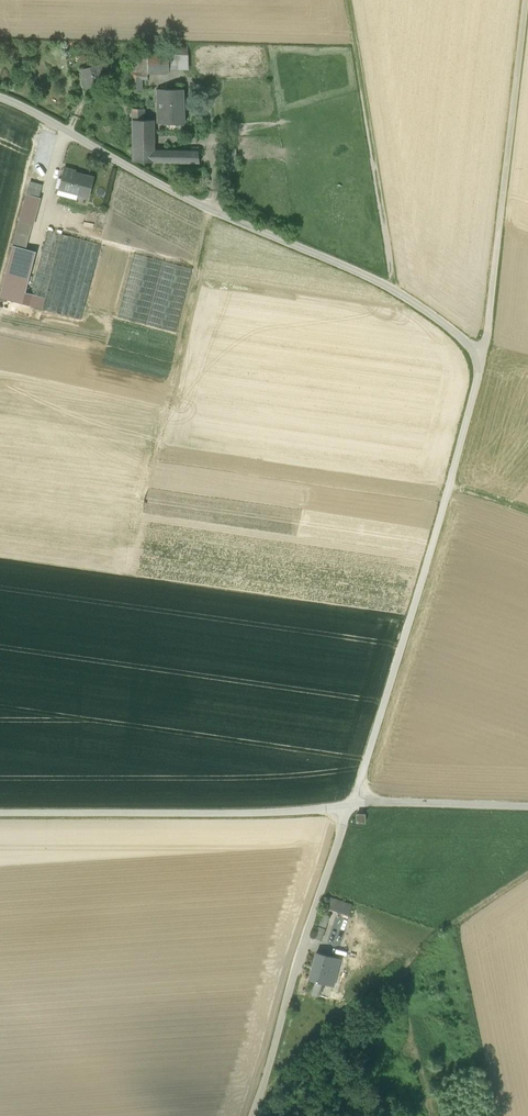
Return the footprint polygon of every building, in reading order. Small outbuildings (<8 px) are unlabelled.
[(169,46),(169,47),(169,55),(181,55),(188,55),(187,46),(169,46)] [(148,47),(148,55),(169,55),(169,47),(148,47)] [(148,80),(148,73),(148,55),(132,55),(132,91),(139,91),(140,91),(142,91),(142,79),(146,80),(146,81),(148,81),(148,80)] [(169,70),(169,55),(148,55),(148,73),(169,73),(169,70)] [(169,70),(182,70),(181,55),(169,55),(169,70)] [(86,77),(89,88),(95,86),(95,85),(103,83),(100,72),(107,70),(105,63),(81,70),(83,78),(86,77)] [(86,77),(83,78),(81,79),(84,89),(89,88),(86,77)] [(158,126),(163,126),(163,124),(185,124),(184,89),(157,90),(157,124),(158,124),(158,126)] [(132,109),(132,120),(144,120),(144,109),(140,109),(132,109)] [(155,120),(144,120),(132,120),(133,162),(155,162),(155,150),(155,120)] [(174,151),(155,150),(155,162),(200,163),(199,152),(198,148),(199,148),(199,147),(198,147),(198,148),(192,148),(192,151),(185,151),(185,147),(174,147),(174,151)] [(78,195),(87,197),(92,177),(70,171),(70,170),(64,168),(59,188),(77,193),(77,195),(78,195)] [(40,195),(43,184),(28,180),(25,191),(40,195)] [(76,200),(78,195),(77,195),(77,193),(59,188),(57,194),(76,200)] [(29,236),(39,198),(26,194),(16,233),(29,236)] [(42,309),(81,320),(101,245),(48,231),(31,294),(45,298),(42,309)] [(13,246),(0,297),(0,298),(28,305),(42,309),(45,298),(31,294),(26,293),(36,252),(25,249),(29,236),(16,233),(13,246)] [(117,317),(176,333),(193,269),(134,253),(117,317)] [(352,905),(330,898),(327,908),(349,915),(352,905)] [(330,916),(323,914),(315,937),(321,940),(330,916)] [(316,952),(309,979),(333,986),(340,959),(316,952)] [(315,983),(312,994),(318,996),(321,985),(315,983)]
